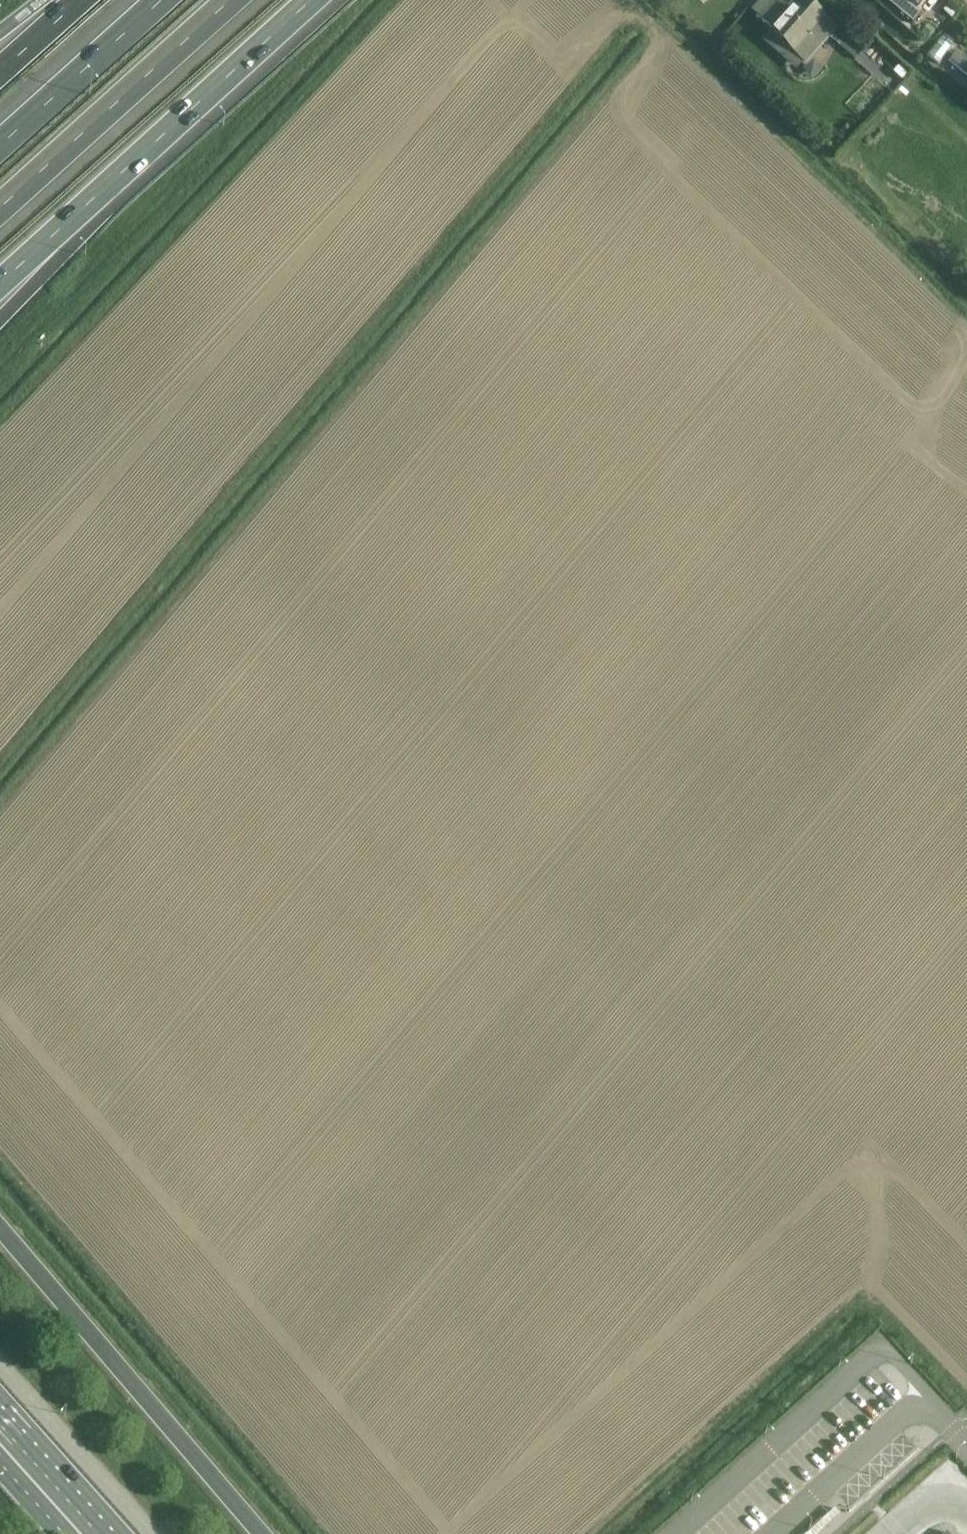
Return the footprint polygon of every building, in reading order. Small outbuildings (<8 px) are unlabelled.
[(751,10),(758,16),(756,18),(768,29),(765,32),(793,55),(806,66),(838,29),(825,18),(803,0),(794,0),(787,7),(779,0),(759,0),(751,10)] [(910,27),(920,15),(917,11),(918,9),(926,0),(879,0),(910,27)] [(955,53),(947,62),(966,78),(966,84),(966,85),(966,63),(955,53)] [(810,1533),(821,1533),(840,1517),(835,1512),(810,1533)]
